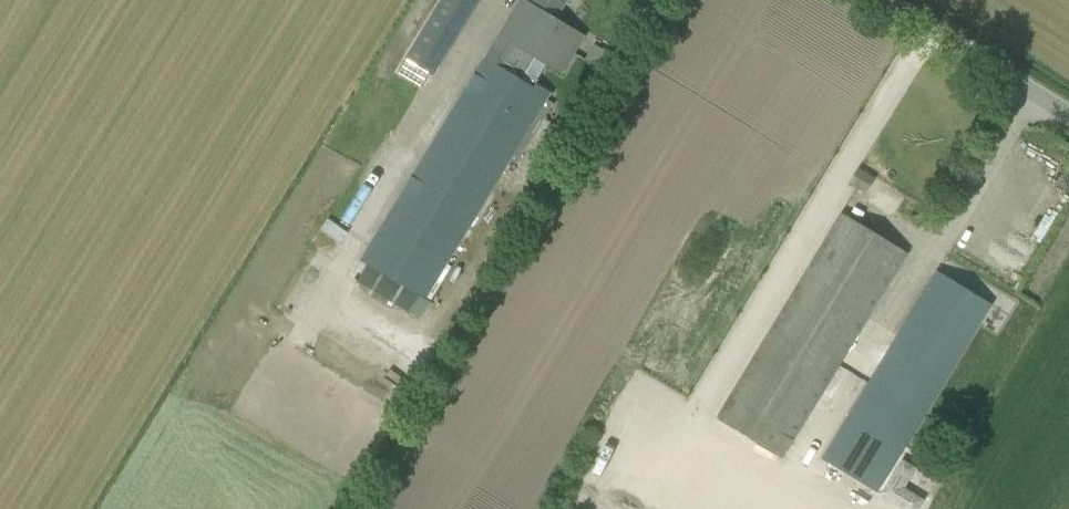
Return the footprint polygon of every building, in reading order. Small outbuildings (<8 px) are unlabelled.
[(405,58),(434,76),(479,0),(441,0),(405,58)] [(482,61),(531,91),(536,83),(537,81),(524,72),(533,57),(561,73),(584,36),(555,19),(564,2),(561,0),(519,0),(492,45),(482,61)] [(366,265),(356,281),(407,312),(417,296),(424,300),(550,92),(536,83),(531,91),(482,61),(360,262),(366,265)] [(849,183),(865,193),(873,179),(857,169),(849,183)] [(716,418),(781,458),(905,254),(840,214),(716,418)] [(897,335),(821,459),(875,492),(904,445),(987,309),(989,305),(969,292),(936,272),(924,291),(897,335)] [(894,505),(879,496),(877,501),(869,497),(863,508),(892,508),(894,505)]
